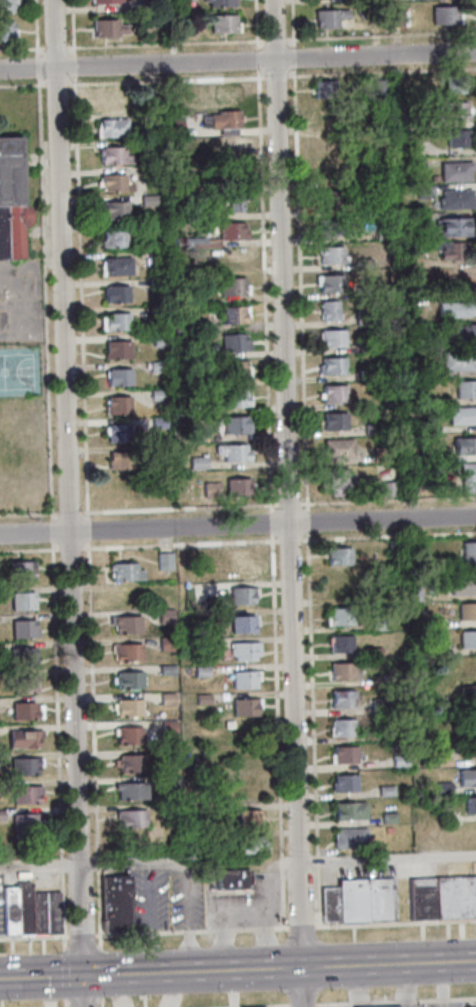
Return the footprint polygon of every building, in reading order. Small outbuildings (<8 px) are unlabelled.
[(18,0),(0,0),(0,11),(18,11),(18,0)] [(142,10),(159,9),(159,0),(142,0),(142,10)] [(432,25),(432,8),(457,7),(458,24),(432,25)] [(315,12),(347,10),(348,19),(337,19),(337,27),(315,28),(315,12)] [(392,26),(391,12),(402,12),(402,26),(392,26)] [(211,33),(210,16),(235,15),(235,23),(239,23),(239,32),(211,33)] [(117,20),(117,25),(127,25),(127,33),(118,34),(118,36),(93,37),(92,21),(117,20)] [(0,21),(0,39),(17,39),(17,21),(0,21)] [(445,93),(444,77),(465,76),(466,92),(445,93)] [(375,93),(374,80),(384,80),(385,93),(375,93)] [(313,82),(333,81),(334,97),(314,98),(313,82)] [(238,101),(217,103),(216,86),(237,85),(238,101)] [(98,109),(97,93),(122,92),(122,108),(98,109)] [(466,120),(446,121),(445,103),(465,102),(466,120)] [(158,127),(142,128),(141,114),(157,113),(158,127)] [(210,129),(210,126),(202,127),(201,116),(209,116),(209,115),(238,114),(239,128),(235,128),(220,129),(210,129)] [(404,128),(403,115),(418,114),(419,127),(404,128)] [(168,135),(167,118),(181,117),(182,134),(168,135)] [(96,138),(96,128),(100,128),(99,121),(126,119),(127,136),(96,138)] [(220,129),(235,128),(235,135),(220,136),(220,129)] [(446,131),(466,129),(467,146),(447,147),(446,131)] [(316,135),(335,134),(336,150),(316,151),(316,135)] [(24,259),(0,260),(0,136),(21,135),(23,205),(30,206),(33,211),(33,220),(29,225),(23,227),(24,259)] [(220,155),(219,140),(240,139),(241,154),(220,155)] [(414,155),(402,156),(401,140),(413,139),(414,155)] [(144,152),(143,141),(156,141),(156,151),(144,152)] [(132,163),(101,165),(101,163),(100,162),(99,158),(101,156),(99,156),(99,150),(124,148),(124,156),(132,155),(132,163)] [(206,161),(197,162),(197,154),(206,154),(206,161)] [(423,170),(412,170),(411,158),(423,158),(423,170)] [(441,182),(440,164),(471,162),(471,170),(469,170),(470,181),(441,182)] [(322,163),(322,182),(341,182),(341,163),(322,163)] [(141,168),(157,167),(157,179),(142,179),(141,168)] [(221,184),(221,174),(228,174),(228,168),(240,167),(241,173),(244,173),(244,180),(242,180),(242,185),(228,186),(228,184),(221,184)] [(104,192),(103,186),(101,187),(100,176),(124,175),(124,184),(132,184),(132,191),(104,192)] [(416,197),(416,186),(432,185),(432,196),(416,197)] [(438,210),(438,199),(442,199),(441,191),(470,190),(471,209),(438,210)] [(317,192),(340,191),(341,209),(318,210),(317,192)] [(141,195),(156,194),(157,205),(142,205),(141,195)] [(227,212),(226,195),(240,195),(241,212),(227,212)] [(128,219),(104,221),(103,203),(127,202),(128,219)] [(425,224),(412,225),(411,214),(425,214),(425,224)] [(341,218),(342,234),(320,236),(319,220),(341,218)] [(470,236),(440,238),(439,219),(469,218),(470,236)] [(247,240),(220,241),(219,224),(241,223),(242,230),(246,230),(247,240)] [(146,225),(160,224),(160,238),(146,239),(146,225)] [(102,231),(125,230),(126,246),(102,247),(102,242),(103,242),(102,231)] [(376,231),(389,230),(390,240),(377,240),(376,231)] [(174,248),(174,237),(183,237),(183,239),(204,238),(204,240),(218,240),(218,247),(174,248)] [(439,260),(439,249),(436,249),(436,241),(448,241),(448,243),(465,243),(465,260),(439,260)] [(342,246),(343,263),(319,264),(318,247),(342,246)] [(246,268),(222,269),(221,252),(243,251),(244,258),(246,258),(246,268)] [(149,266),(148,253),(162,252),(163,265),(149,266)] [(130,275),(101,276),(100,267),(104,266),(103,259),(129,257),(130,275)] [(355,259),(368,258),(369,268),(355,268),(355,259)] [(344,291),(321,293),(321,276),(343,275),(344,291)] [(150,279),(164,278),(164,292),(151,292),(150,279)] [(248,286),(249,295),(222,296),(221,280),(244,279),(245,286),(248,286)] [(107,286),(127,285),(128,302),(105,303),(104,289),(107,289),(107,286)] [(370,285),(370,295),(356,295),(356,286),(370,285)] [(321,302),(337,301),(338,320),(321,320),(321,302)] [(468,317),(439,319),(438,303),(467,302),(467,304),(473,304),(473,315),(468,315),(468,317)] [(164,320),(150,321),(150,308),(163,307),(164,320)] [(248,307),(248,317),(244,318),(244,323),(221,324),(220,308),(248,307)] [(356,311),(371,311),(372,324),(357,325),(356,311)] [(100,318),(107,317),(107,315),(129,314),(130,329),(101,331),(100,318)] [(468,325),(475,325),(475,342),(449,344),(448,328),(468,327),(468,325)] [(343,329),(344,346),(323,347),(322,330),(343,329)] [(153,347),(152,335),(166,334),(166,346),(153,347)] [(249,340),(249,350),(222,352),(221,336),(244,334),(244,341),(249,340)] [(441,350),(428,350),(428,340),(440,339),(441,350)] [(105,343),(129,342),(130,358),(105,359),(105,354),(106,354),(105,343)] [(358,343),(372,342),(372,352),(359,352),(358,343)] [(192,349),(206,348),(206,358),(192,359),(192,349)] [(442,353),(475,351),(475,364),(472,364),(472,369),(443,371),(442,353)] [(321,358),(344,357),(345,373),(322,374),(321,358)] [(223,362),(244,361),(244,367),(248,367),(249,378),(224,379),(223,362)] [(150,373),(150,363),(163,362),(164,372),(150,373)] [(106,372),(109,372),(109,370),(130,369),(131,386),(107,387),(106,372)] [(373,380),(360,381),(360,370),(372,369),(373,380)] [(456,382),(475,381),(475,382),(475,398),(457,399),(456,382)] [(345,384),(346,401),(323,402),(322,386),(345,384)] [(164,389),(165,400),(151,401),(151,390),(164,389)] [(224,391),(246,390),(246,396),(250,396),(250,407),(225,408),(224,391)] [(425,393),(426,402),(412,403),(412,394),(425,393)] [(128,396),(129,414),(106,416),(105,408),(108,407),(107,397),(128,396)] [(208,403),(209,412),(195,413),(195,404),(208,403)] [(449,409),(475,407),(475,424),(450,425),(449,409)] [(324,413),(346,412),(346,429),(324,430),(324,413)] [(152,418),(166,417),(166,428),(152,429),(152,418)] [(225,418),(247,417),(247,424),(250,423),(251,433),(226,434),(225,418)] [(426,432),(412,433),(411,423),(426,422),(426,432)] [(108,425),(130,424),(131,441),(109,442),(108,425)] [(365,424),(379,424),(379,435),(365,435),(365,424)] [(192,432),(206,431),(207,440),(193,441),(192,432)] [(454,439),(475,438),(475,443),(475,454),(455,455),(454,439)] [(352,440),(353,458),(322,459),(322,452),(325,452),(324,441),(352,440)] [(245,444),(245,451),(249,451),(249,461),(225,463),(224,454),(216,454),(216,446),(245,444)] [(138,452),(139,469),(111,470),(110,453),(138,452)] [(206,458),(206,469),(190,469),(190,458),(206,458)] [(460,465),(475,464),(475,492),(461,493),(460,465)] [(410,484),(410,469),(419,468),(420,484),(410,484)] [(320,471),(346,470),(346,474),(353,474),(353,484),(347,485),(347,487),(340,487),(340,495),(330,495),(330,488),(320,488),(320,471)] [(228,497),(227,480),(249,478),(249,484),(253,484),(253,491),(250,491),(250,495),(228,497)] [(204,483),(219,483),(220,497),(205,497),(204,483)] [(381,484),(396,483),(396,496),(381,496),(381,484)] [(417,540),(417,554),(406,554),(406,541),(417,540)] [(399,541),(400,554),(390,554),(390,541),(399,541)] [(463,542),(475,542),(475,564),(464,564),(463,542)] [(328,548),(350,547),(351,564),(329,565),(328,548)] [(172,553),(172,569),(158,570),(158,554),(172,553)] [(252,558),(253,577),(235,578),(234,559),(252,558)] [(35,561),(10,561),(10,578),(35,578),(35,561)] [(143,580),(113,582),(113,571),(110,572),(110,566),(136,565),(137,571),(143,571),(143,580)] [(456,577),(475,575),(475,594),(451,596),(450,586),(456,586),(456,577)] [(258,588),(258,597),(253,597),(253,603),(231,604),(231,588),(258,588)] [(36,609),(36,592),(12,592),(12,609),(36,609)] [(458,603),(475,602),(475,619),(459,620),(458,603)] [(352,608),(353,624),(329,625),(328,609),(352,608)] [(159,609),(172,609),(172,624),(160,624),(159,609)] [(110,618),(140,616),(141,632),(115,634),(115,626),(110,626),(110,618)] [(257,616),(258,629),(254,629),(254,633),(231,634),(230,617),(257,616)] [(386,616),(386,630),(372,631),(372,617),(386,616)] [(443,618),(443,626),(427,627),(427,618),(443,618)] [(12,619),(12,637),(38,637),(38,619),(12,619)] [(459,632),(475,631),(475,647),(460,648),(459,632)] [(331,637),(351,636),(352,652),(332,653),(331,637)] [(172,638),(173,651),(161,652),(160,639),(172,638)] [(199,640),(200,655),(186,656),(185,641),(199,640)] [(259,643),(259,657),(255,657),(255,661),(234,662),(234,658),(231,658),(231,644),(259,643)] [(113,646),(142,644),(142,660),(116,662),(116,654),(113,654),(113,646)] [(444,656),(429,657),(428,646),(443,645),(444,656)] [(12,647),(12,664),(37,664),(37,647),(12,647)] [(366,648),(380,648),(380,656),(366,657),(366,648)] [(353,663),(354,679),(328,680),(328,672),(331,672),(331,664),(353,663)] [(161,676),(160,666),(174,665),(174,675),(161,676)] [(195,668),(208,667),(208,677),(196,678),(195,668)] [(117,672),(142,670),(143,688),(118,689),(118,685),(116,685),(116,678),(118,678),(117,672)] [(232,672),(259,671),(259,682),(256,682),(256,688),(233,689),(232,672)] [(12,674),(12,692),(39,692),(39,674),(12,674)] [(396,686),(384,687),(383,675),(395,674),(396,686)] [(460,687),(475,686),(475,702),(467,703),(467,698),(461,699),(460,687)] [(332,692),(354,691),(355,706),(332,707),(332,692)] [(174,694),(175,703),(162,704),(161,694),(174,694)] [(210,704),(197,704),(196,695),(209,694),(210,704)] [(371,699),(386,698),(387,713),(372,714),(371,699)] [(260,699),(261,709),(256,709),(256,716),(234,717),(233,700),(260,699)] [(141,700),(142,717),(116,718),(116,704),(117,704),(117,701),(141,700)] [(435,701),(449,700),(450,710),(435,711),(435,701)] [(43,701),(13,701),(13,718),(43,718),(43,701)] [(354,719),(355,736),(330,737),(329,729),(333,728),(332,720),(354,719)] [(163,723),(174,722),(175,733),(163,734),(163,723)] [(143,745),(118,746),(117,729),(142,728),(143,745)] [(383,741),(382,730),(398,729),(398,741),(383,741)] [(10,730),(10,747),(44,747),(44,730),(10,730)] [(454,744),(475,743),(475,759),(463,760),(463,751),(454,751),(454,744)] [(355,746),(356,763),(331,764),(331,756),(334,756),(333,748),(355,746)] [(121,756),(144,755),(144,773),(121,774),(121,756)] [(407,767),(393,768),(392,756),(407,755),(407,767)] [(13,773),(43,773),(43,757),(13,757),(13,773)] [(449,766),(436,767),(435,757),(448,757),(449,766)] [(458,771),(475,770),(475,787),(459,788),(458,771)] [(334,775),(355,774),(356,791),(332,792),(331,784),(335,784),(334,775)] [(162,776),(177,775),(178,785),(162,786),(162,776)] [(115,784),(144,783),(145,799),(118,799),(118,790),(116,790),(115,784)] [(450,794),(438,795),(437,783),(450,783),(450,794)] [(14,802),(43,802),(43,786),(14,786),(14,802)] [(379,787),(392,786),(393,796),(380,797),(379,787)] [(465,798),(475,797),(475,813),(466,814),(465,798)] [(363,802),(364,819),(337,820),(336,804),(363,802)] [(166,814),(165,804),(180,803),(181,813),(166,814)] [(259,809),(260,826),(239,827),(238,810),(259,809)] [(117,812),(145,811),(146,826),(120,827),(119,819),(117,819),(117,812)] [(13,831),(34,831),(34,813),(13,813),(13,831)] [(382,814),(395,813),(396,824),(383,824),(382,814)] [(365,828),(366,845),(334,847),(333,840),(335,840),(334,830),(365,828)] [(238,854),(238,845),(245,844),(245,838),(263,837),(264,843),(268,843),(268,853),(238,854)] [(216,871),(216,891),(249,890),(248,870),(216,871)] [(103,932),(132,931),(131,889),(127,889),(127,875),(101,876),(103,932)] [(473,918),(436,919),(435,878),(472,877),(473,918)] [(338,879),(339,887),(322,888),(323,923),(395,921),(394,878),(338,879)] [(436,919),(410,920),(408,879),(435,878),(436,919)] [(17,885),(30,884),(30,894),(31,936),(18,936),(17,885)] [(2,888),(4,937),(18,936),(17,888),(2,888)] [(30,894),(44,893),(45,935),(31,936),(30,894)] [(45,935),(60,935),(59,893),(44,893),(45,935)]
